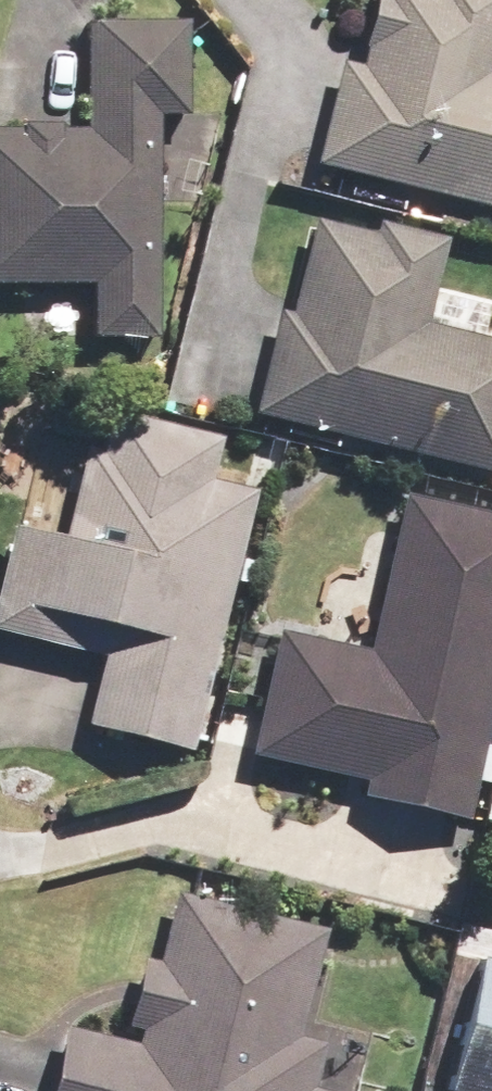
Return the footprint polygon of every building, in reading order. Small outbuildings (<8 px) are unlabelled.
[(483,72),(491,35),(491,0),(378,0),(362,65),(340,60),(315,162),(491,206),(491,74),(483,72)] [(0,128),(0,280),(93,281),(92,333),(153,334),(157,113),(185,113),(186,23),(85,21),(84,129),(0,128)] [(254,409),(491,468),(491,339),(423,322),(444,237),(376,220),(373,233),(313,218),(289,314),(279,311),(254,409)] [(254,487),(210,476),(219,440),(92,410),(62,534),(14,523),(0,583),(0,631),(104,655),(88,723),(192,748),(254,487)] [(491,705),(491,515),(402,496),(369,647),(277,627),(249,756),(364,781),(361,796),(468,819),(491,705)] [(46,1090),(322,1090),(311,1088),(322,1041),(300,1036),(327,929),(174,891),(157,959),(146,956),(124,1042),(62,1027),(46,1090)] [(479,957),(446,1090),(447,1090),(491,1090),(491,960),(479,957)]
